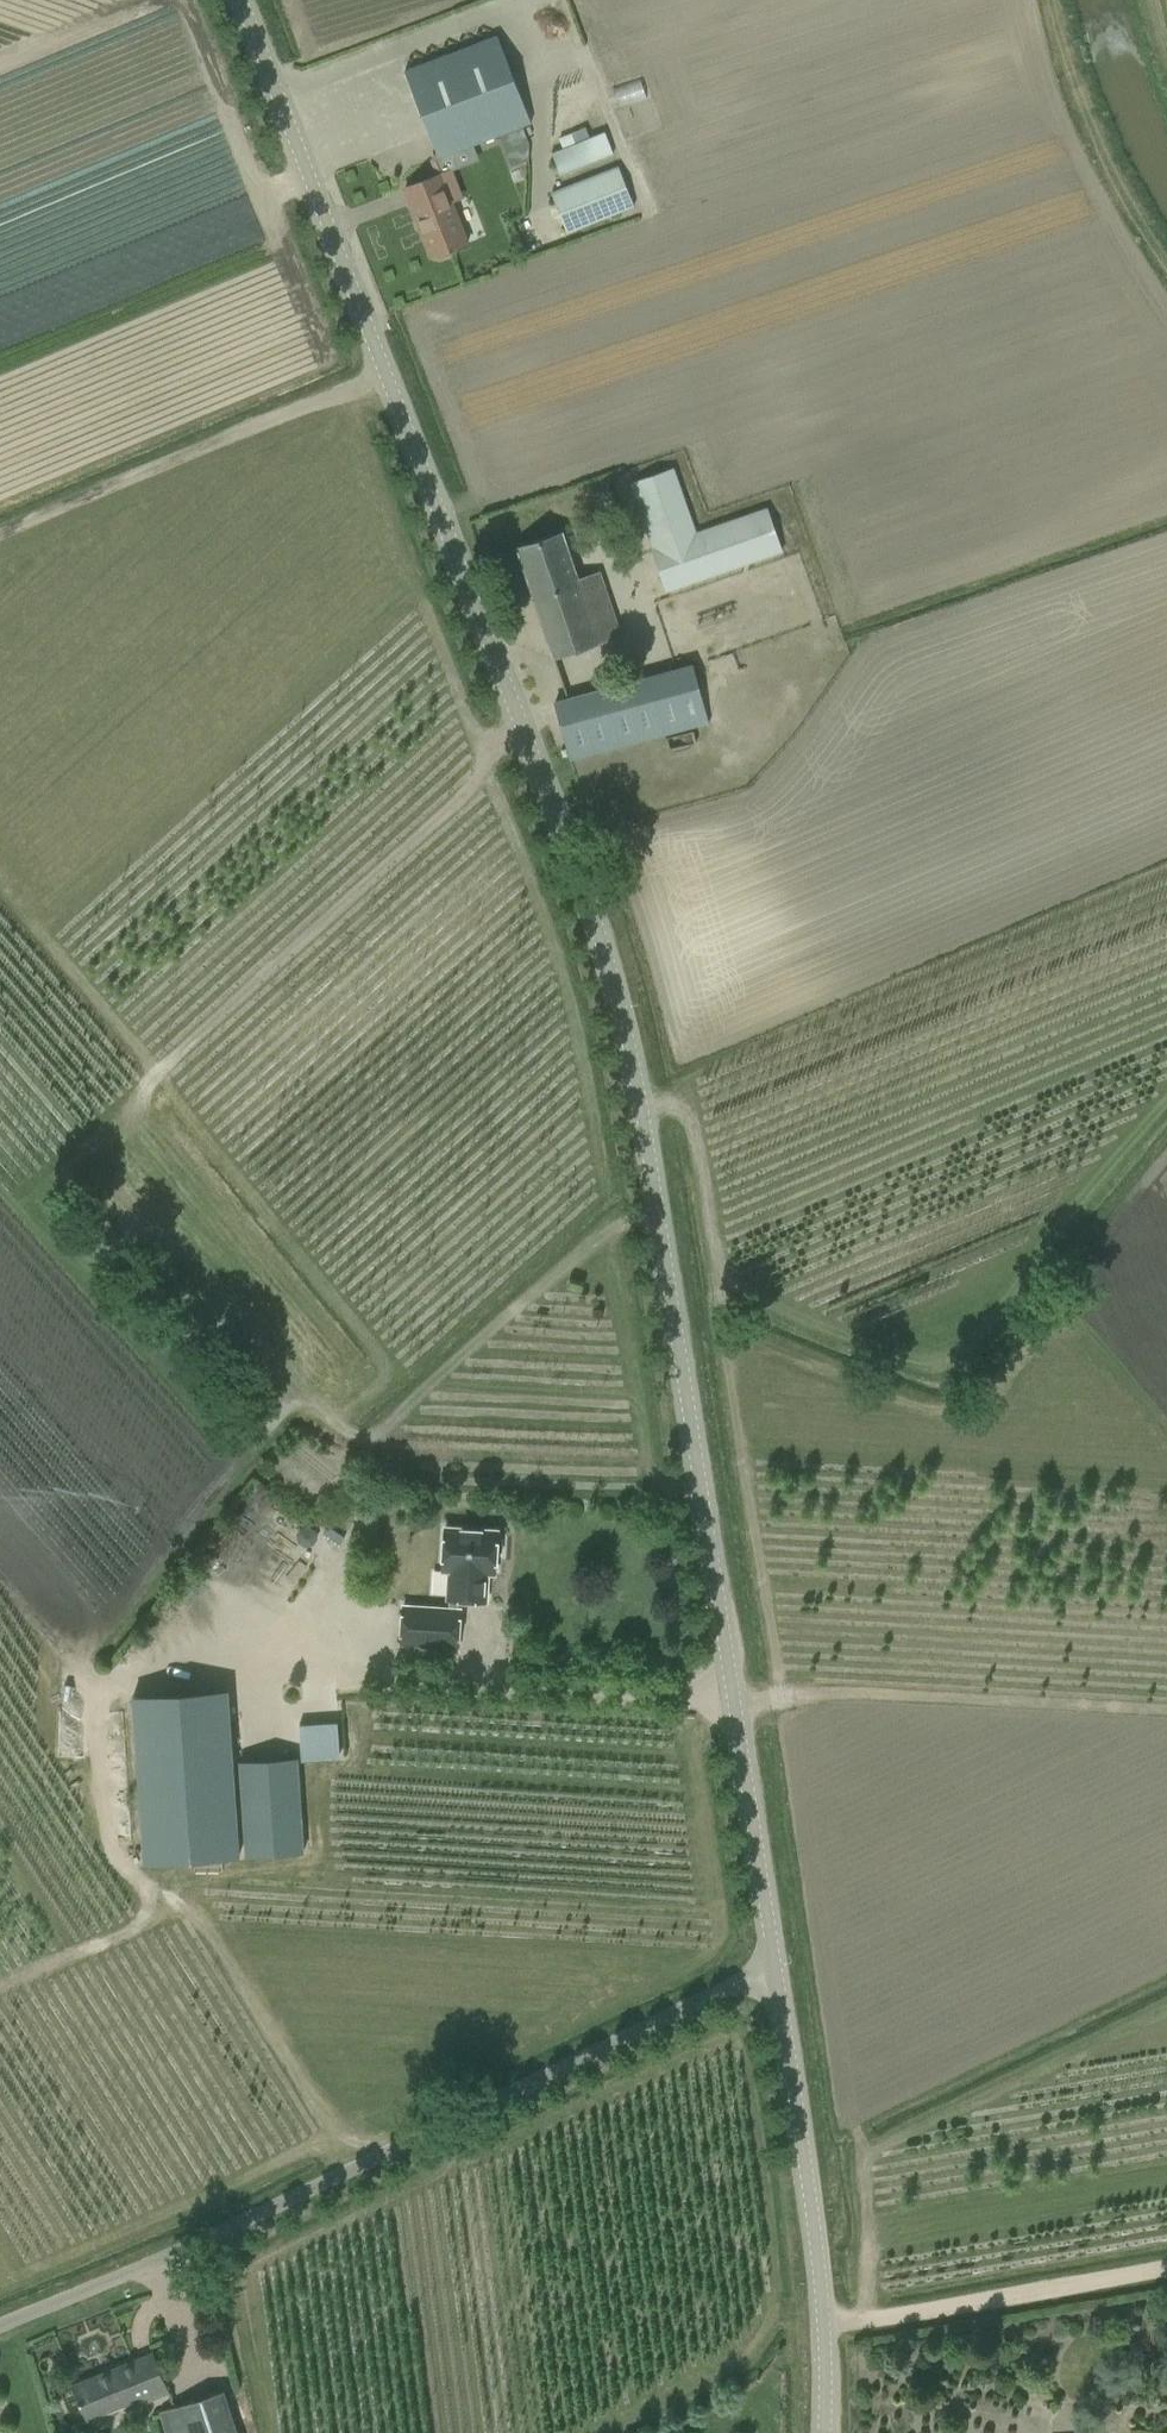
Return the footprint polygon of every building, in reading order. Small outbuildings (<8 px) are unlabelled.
[(440,157),(462,148),(528,124),(496,38),(428,64),(406,72),(407,75),(415,95),(440,157)] [(625,88),(626,105),(652,104),(651,86),(625,88)] [(552,153),(561,175),(612,154),(605,132),(552,153)] [(618,166),(550,192),(566,234),(634,208),(618,166)] [(468,243),(452,202),(441,175),(441,174),(404,188),(431,257),(435,256),(439,259),(448,256),(449,250),(468,243)] [(666,593),(782,552),(766,507),(696,531),(674,468),(628,484),(666,593)] [(553,657),(620,635),(617,626),(599,572),(577,578),(562,533),(517,548),(553,657)] [(554,704),(570,760),(708,723),(693,666),(554,704)] [(444,1527),(442,1569),(452,1570),(450,1597),(458,1597),(484,1599),(485,1572),(494,1572),(497,1531),(444,1527)] [(462,1607),(401,1604),(399,1645),(460,1648),(462,1607)] [(134,1696),(143,1862),(143,1863),(144,1863),(238,1854),(227,1691),(134,1696)] [(299,1723),(301,1758),(338,1756),(336,1720),(299,1723)] [(246,1856),(303,1852),(296,1758),(239,1762),(246,1856)] [(153,2352),(72,2385),(86,2420),(124,2405),(126,2410),(169,2393),(167,2387),(153,2352)] [(166,2432),(236,2432),(222,2391),(159,2412),(166,2432)]
